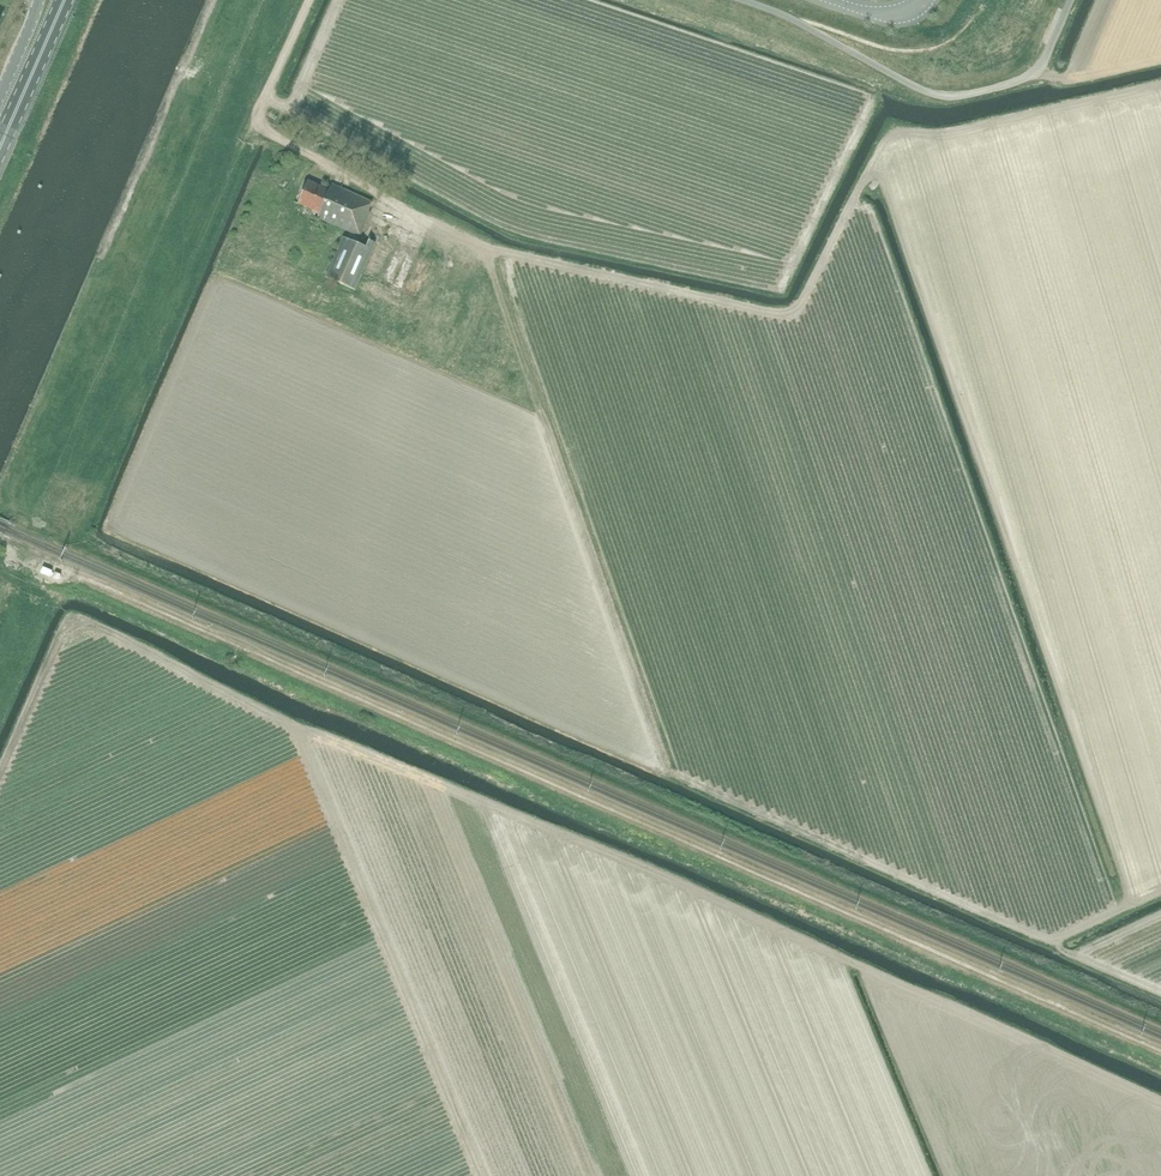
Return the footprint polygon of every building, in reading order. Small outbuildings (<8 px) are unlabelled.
[(360,237),(371,213),(369,212),(373,202),(332,184),(331,189),(309,180),(298,204),(313,210),(312,212),(319,215),(317,219),(360,237)] [(355,290),(377,244),(370,240),(367,247),(345,237),(326,276),(355,290)] [(55,573),(53,578),(59,581),(61,575),(55,572),(55,573)]
